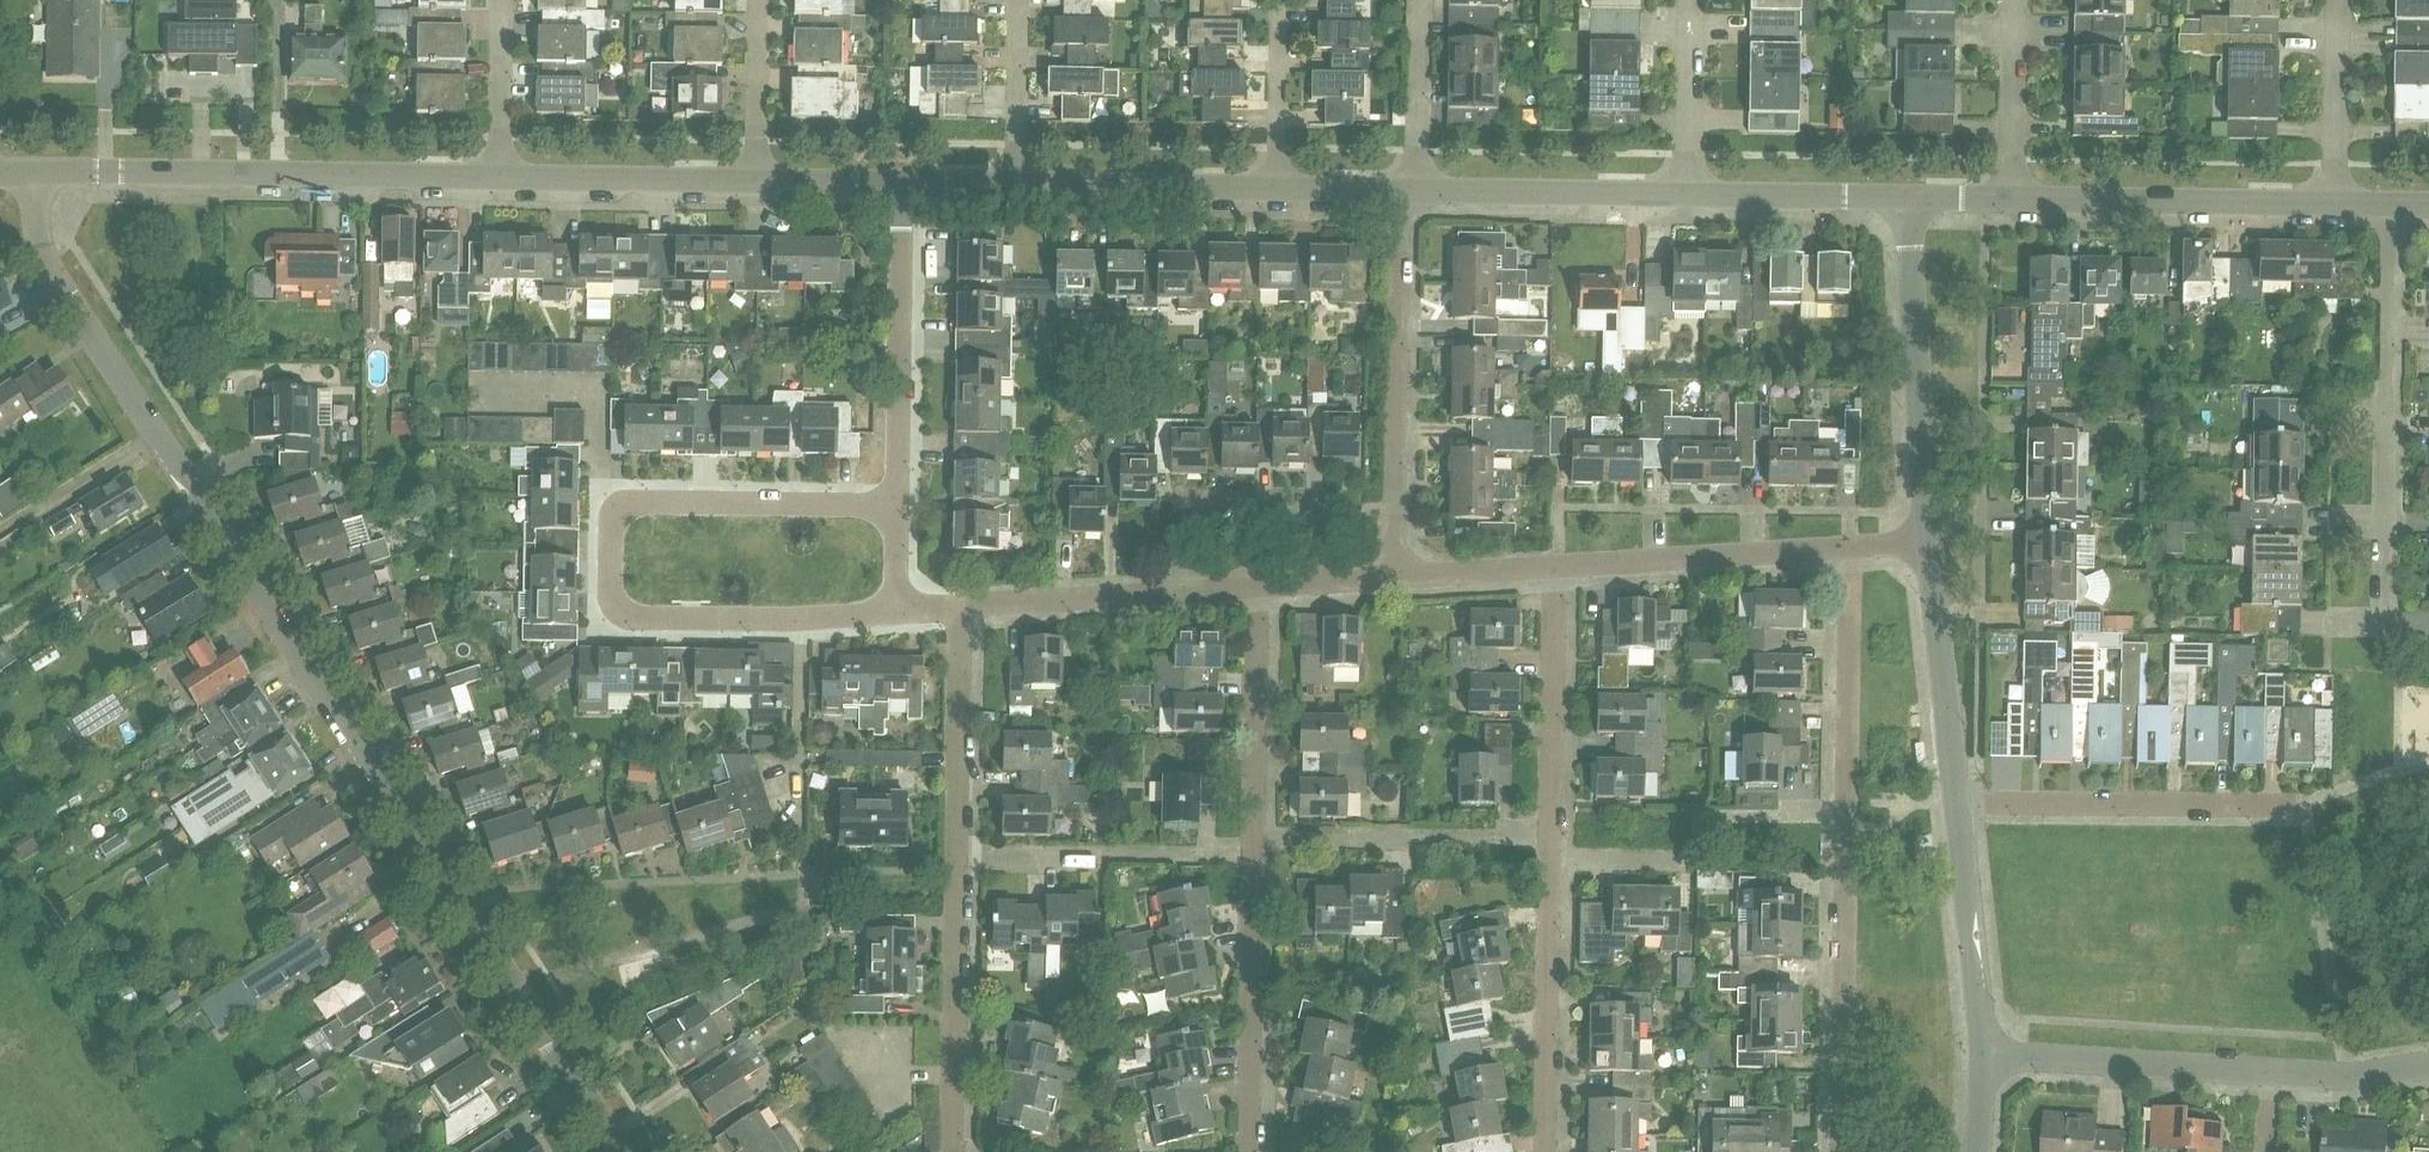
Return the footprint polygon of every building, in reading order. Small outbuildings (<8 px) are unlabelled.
[(47,2),(54,2),(54,75),(98,75),(98,0),(87,0),(44,0),(44,2),(47,2)] [(226,57),(235,57),(236,57),(236,66),(257,66),(257,26),(237,26),(237,0),(185,0),(185,26),(169,26),(168,56),(190,56),(190,74),(218,74),(218,57),(226,57)] [(416,8),(429,8),(428,10),(435,10),(435,8),(441,9),(465,9),(465,0),(416,0),(416,8)] [(537,9),(542,9),(560,9),(566,10),(566,11),(572,11),(573,9),(585,10),(585,0),(537,0),(537,9)] [(673,11),(685,11),(686,13),(692,14),(693,11),(698,11),(722,12),(722,0),(673,0),(673,11)] [(793,13),(799,13),(816,14),(822,14),(822,15),(829,15),(829,14),(841,14),(842,0),(793,0),(793,13)] [(939,18),(965,18),(965,0),(939,0),(939,18)] [(1048,6),(1063,6),(1063,19),(1089,19),(1089,0),(1048,0),(1048,6)] [(1201,21),(1229,21),(1229,0),(1201,0),(1201,21)] [(1324,23),(1353,24),(1353,0),(1324,0),(1324,23)] [(1447,23),(1498,24),(1498,9),(1498,0),(1447,0),(1447,5),(1447,23)] [(1588,25),(1638,26),(1638,24),(1625,24),(1625,6),(1639,6),(1639,0),(1588,0),(1588,9),(1588,25)] [(1800,29),(1800,0),(1755,0),(1755,9),(1750,9),(1769,9),(1769,15),(1755,15),(1755,27),(1749,27),(1749,28),(1800,29)] [(1954,0),(1903,0),(1903,12),(1887,12),(1886,30),(1954,31),(1928,30),(1929,11),(1954,12),(1954,0)] [(2073,33),(2124,33),(2125,0),(2073,0),(2073,13),(2099,14),(2098,33),(2073,32),(2073,33)] [(2180,34),(2199,34),(2277,35),(2277,33),(2264,33),(2264,16),(2278,16),(2278,0),(2228,0),(2227,17),(2199,17),(2199,20),(2180,20),(2180,34)] [(2397,38),(2428,38),(2428,0),(2397,0),(2397,18),(2416,19),(2416,25),(2410,24),(2410,36),(2397,36),(2397,38)] [(290,80),(344,80),(344,40),(322,40),(322,6),(306,6),(306,40),(290,40),(290,80)] [(394,10),(394,26),(407,26),(407,8),(394,8),(394,10)] [(415,26),(415,60),(427,60),(427,63),(434,62),(434,60),(440,61),(464,61),(464,25),(441,25),(441,9),(435,8),(435,10),(428,10),(429,8),(416,8),(407,8),(407,26),(415,26)] [(536,27),(536,62),(542,62),(560,62),(565,61),(566,63),(571,63),(572,61),(585,62),(585,28),(594,28),(603,28),(603,23),(603,10),(594,10),(585,10),(573,9),(572,11),(566,11),(566,10),(560,9),(560,28),(542,27),(536,27)] [(673,29),(673,63),(685,63),(685,65),(691,65),(691,64),(698,64),(721,64),(721,29),(698,29),(698,11),(693,11),(692,14),(686,13),(685,11),(673,11),(664,11),(664,29),(673,29)] [(855,14),(841,14),(829,14),(829,15),(822,15),(822,14),(816,14),(816,31),(793,31),(792,65),(815,65),(822,66),(822,67),(829,67),(829,66),(841,66),(841,31),(865,32),(866,14),(855,14)] [(975,18),(965,18),(939,18),(921,18),(921,44),(934,44),(934,68),(961,69),(961,44),(975,45),(975,18)] [(1066,70),(1094,70),(1094,46),(1107,46),(1107,20),(1089,19),(1063,19),(1051,18),(1051,45),(1051,57),(1066,57),(1066,70)] [(1183,20),(1183,47),(1196,47),(1196,74),(1225,74),(1225,48),(1239,48),(1239,21),(1229,21),(1201,21),(1189,20),(1183,20)] [(1328,50),(1328,74),(1356,75),(1357,50),(1367,51),(1367,24),(1353,24),(1324,23),(1314,23),(1314,49),(1328,50)] [(1447,23),(1446,74),(1497,75),(1498,24),(1447,23)] [(1638,76),(1638,47),(1638,45),(1625,45),(1625,27),(1638,27),(1638,26),(1588,25),(1587,76),(1638,76)] [(1800,29),(1749,28),(1749,30),(1769,30),(1768,42),(1768,47),(1749,47),(1749,78),(1799,79),(1800,29)] [(1954,31),(1886,30),(1886,47),(1903,47),(1903,81),(1953,81),(1954,50),(1928,50),(1928,31),(1954,31)] [(2073,50),(2072,83),(2123,84),(2124,33),(2073,33),(2098,33),(2098,51),(2073,50)] [(2178,34),(2178,52),(2199,52),(2200,52),(2227,53),(2226,86),(2276,86),(2277,54),(2264,54),(2264,36),(2277,36),(2277,35),(2199,34),(2180,34),(2178,34)] [(2396,88),(2428,89),(2428,38),(2397,38),(2396,39),(2410,39),(2410,51),(2415,51),(2415,57),(2396,57),(2396,88)] [(642,52),(631,52),(631,63),(642,63),(642,52)] [(1130,54),(1129,69),(1141,70),(1141,55),(1130,54)] [(440,76),(440,61),(434,60),(434,62),(427,63),(427,60),(415,60),(407,60),(407,77),(415,77),(415,112),(463,113),(464,77),(440,76)] [(536,114),(585,114),(585,80),(593,80),(593,62),(585,62),(572,61),(571,63),(566,63),(565,61),(560,62),(560,79),(536,78),(536,114)] [(652,63),(651,90),(658,90),(672,90),(672,115),(721,116),(721,80),(717,80),(698,80),(698,64),(691,64),(691,65),(685,65),(685,63),(673,63),(664,63),(658,63),(652,63)] [(792,117),(841,117),(855,117),(855,75),(868,76),(868,66),(841,66),(829,66),(829,67),(822,67),(822,66),(815,65),(815,81),(792,81),(792,117)] [(1852,66),(1852,78),(1864,79),(1864,66),(1852,66)] [(980,69),(961,69),(934,68),(925,68),(925,94),(920,94),(920,114),(937,114),(937,120),(965,120),(965,95),(980,95),(980,69)] [(1047,70),(1046,95),(1060,96),(1060,121),(1089,121),(1089,96),(1118,96),(1118,70),(1094,70),(1066,70),(1047,70)] [(1180,74),(1179,100),(1182,100),(1189,100),(1200,100),(1200,123),(1228,123),(1229,100),(1242,100),(1242,74),(1225,74),(1196,74),(1190,74),(1183,73),(1180,74)] [(1363,75),(1356,75),(1328,74),(1310,74),(1309,101),(1323,101),(1323,124),(1352,124),(1352,102),(1362,102),(1363,75)] [(1496,127),(1497,75),(1446,74),(1445,126),(1496,127)] [(1530,77),(1530,87),(1541,87),(1541,76),(1530,77)] [(1638,76),(1587,76),(1586,128),(1637,129),(1623,129),(1624,111),(1637,111),(1638,76)] [(1748,130),(1771,131),(1798,131),(1799,79),(1749,78),(1748,113),(1762,113),(1762,130),(1748,130)] [(1903,81),(1902,133),(1952,134),(1952,133),(1927,133),(1927,114),(1953,114),(1953,81),(1903,81)] [(2072,83),(2071,135),(2139,136),(2139,135),(2136,135),(2137,117),(2123,117),(2123,84),(2072,83)] [(2226,86),(2225,137),(2275,138),(2250,138),(2250,119),(2276,119),(2276,86),(2226,86)] [(2395,140),(2428,141),(2428,89),(2396,88),(2395,122),(2421,123),(2420,140),(2395,140)] [(1393,104),(1393,125),(1404,125),(1404,104),(1393,104)] [(1829,127),(1831,127),(1845,127),(1845,111),(1845,104),(1829,104),(1829,127)] [(382,222),(382,267),(384,267),(384,282),(394,282),(394,298),(413,298),(413,222),(382,222)] [(467,302),(467,293),(467,275),(455,274),(456,236),(442,236),(442,233),(440,231),(429,231),(427,233),(427,236),(424,235),(424,274),(443,274),(443,279),(439,282),(439,309),(459,309),(459,302),(467,302)] [(1455,252),(1455,285),(1519,286),(1524,286),(1525,272),(1519,272),(1519,271),(1517,271),(1517,249),(1505,249),(1505,234),(1457,233),(1457,252),(1455,252)] [(356,240),(340,240),(340,239),(340,237),(339,237),(338,236),(337,236),(336,235),(318,234),(318,239),(276,239),(271,239),(270,240),(268,242),(266,243),(265,245),(264,248),(264,261),(276,261),(276,287),(300,288),(301,294),(317,294),(317,301),(332,302),(331,292),(339,293),(340,275),(355,276),(356,240)] [(491,277),(515,278),(515,237),(483,237),(483,244),(468,244),(467,275),(467,293),(491,293),(491,277)] [(563,299),(563,288),(564,245),(550,245),(550,238),(515,237),(515,278),(542,278),(542,298),(563,299)] [(564,245),(563,288),(587,288),(587,294),(611,294),(611,279),(612,238),(579,238),(579,245),(564,245)] [(639,289),(659,290),(659,259),(646,259),(646,239),(612,238),(611,279),(639,280),(639,289)] [(659,259),(659,290),(665,290),(665,302),(689,302),(690,280),(707,281),(708,239),(691,239),(675,239),(675,259),(659,259)] [(708,239),(707,281),(734,281),(734,291),(756,291),(756,260),(742,260),(742,240),(708,239)] [(778,282),(804,282),(805,240),(771,240),(771,260),(756,260),(756,291),(778,291),(778,282)] [(837,241),(805,240),(804,282),(830,282),(830,291),(852,291),(852,261),(837,261),(837,241)] [(2217,304),(2227,304),(2227,260),(2208,260),(2208,244),(2203,244),(2201,241),(2195,241),(2193,244),(2182,244),(2182,303),(2182,317),(2183,317),(2183,314),(2216,305),(2216,306),(2217,306),(2217,304)] [(978,280),(978,295),(1000,295),(1000,297),(1011,297),(1011,266),(1000,266),(1000,244),(958,244),(958,280),(978,280)] [(2260,282),(2292,282),(2293,245),(2258,245),(2258,260),(2227,260),(2227,304),(2260,305),(2260,282)] [(2360,300),(2361,283),(2354,283),(2354,263),(2328,262),(2328,246),(2293,245),(2292,282),(2292,299),(2360,300)] [(1259,302),(1259,291),(1257,291),(1258,263),(1243,263),(1243,248),(1207,247),(1207,274),(1207,289),(1209,289),(1227,289),(1226,302),(1259,302)] [(1310,303),(1310,291),(1309,291),(1309,264),(1293,264),(1294,249),(1258,248),(1258,263),(1257,291),(1259,291),(1278,291),(1278,303),(1310,303)] [(1309,291),(1310,291),(1328,291),(1327,303),(1364,304),(1365,265),(1345,265),(1345,249),(1310,249),(1309,264),(1309,291)] [(1107,308),(1107,297),(1105,297),(1106,273),(1092,273),(1092,252),(1057,251),(1056,297),(1076,297),(1076,308),(1107,308)] [(1158,309),(1158,297),(1157,297),(1157,274),(1142,274),(1142,253),(1106,253),(1106,273),(1105,297),(1107,297),(1127,297),(1127,309),(1158,309)] [(1157,254),(1157,274),(1157,297),(1158,297),(1178,298),(1177,310),(1208,311),(1209,289),(1207,289),(1207,274),(1193,274),(1194,254),(1157,254)] [(1644,333),(1643,343),(1659,343),(1659,318),(1674,319),(1674,312),(1704,312),(1705,303),(1705,255),(1673,255),(1672,287),(1660,287),(1644,287),(1644,333)] [(1752,304),(1752,289),(1737,288),(1737,255),(1705,255),(1705,303),(1737,303),(1737,329),(1752,330),(1752,304)] [(1752,304),(1800,304),(1800,281),(1800,256),(1767,256),(1767,279),(1752,279),(1752,289),(1752,304)] [(1814,281),(1800,281),(1800,304),(1847,304),(1848,256),(1815,256),(1814,281)] [(2079,261),(2079,303),(2079,328),(2091,328),(2091,304),(2115,304),(2115,261),(2100,261),(2097,259),(2088,259),(2085,261),(2079,261)] [(1525,272),(1524,286),(1527,286),(1550,286),(1551,261),(1536,261),(1536,272),(1525,272)] [(2031,306),(2030,368),(2065,369),(2065,340),(2065,328),(2066,303),(2066,261),(2029,261),(2029,306),(2031,306)] [(2162,296),(2162,262),(2129,262),(2128,296),(2162,296)] [(378,331),(379,266),(365,266),(364,331),(378,331)] [(1577,311),(1576,332),(1603,332),(1602,377),(1642,378),(1642,351),(1643,351),(1643,343),(1644,333),(1620,332),(1621,311),(1618,311),(1618,309),(1619,279),(1577,278),(1577,311)] [(1039,279),(1039,297),(1055,297),(1055,279),(1039,279)] [(1519,301),(1519,286),(1455,285),(1454,319),(1493,319),(1493,300),(1519,301)] [(9,303),(0,288),(0,308),(9,303)] [(978,347),(1010,347),(1010,316),(999,316),(1000,297),(1000,295),(978,295),(958,294),(957,331),(978,331),(978,347)] [(2182,317),(2182,303),(2167,302),(2167,332),(2182,332),(2182,317)] [(1473,321),(1472,335),(1495,335),(1543,336),(1543,321),(1495,321),(1473,321)] [(596,328),(596,345),(603,345),(610,345),(611,328),(596,328)] [(2079,334),(2079,329),(2065,328),(2065,340),(2079,340),(2079,334)] [(1055,332),(1045,332),(1044,348),(1055,348),(1055,332)] [(852,347),(852,334),(819,334),(819,347),(852,347)] [(1495,335),(1495,349),(1523,349),(1523,336),(1495,335)] [(1344,340),(1340,344),(1340,354),(1363,354),(1363,340),(1344,340)] [(468,341),(468,371),(481,371),(482,342),(468,341)] [(481,371),(496,372),(496,342),(482,342),(481,371)] [(496,372),(510,372),(510,342),(496,342),(496,372)] [(524,343),(510,342),(510,372),(524,372),(524,343)] [(524,372),(538,372),(539,343),(524,343),(524,372)] [(538,372),(553,372),(553,343),(539,343),(538,372)] [(553,343),(553,372),(567,372),(567,344),(553,343)] [(567,372),(582,373),(582,344),(567,344),(567,372)] [(582,373),(596,373),(596,345),(582,344),(582,373)] [(596,345),(596,373),(610,373),(610,345),(603,345),(596,345)] [(956,363),(956,398),(998,398),(998,379),(1010,379),(1010,347),(978,347),(977,363),(956,363)] [(734,356),(740,374),(760,367),(754,349),(734,356)] [(1453,351),(1453,385),(1517,385),(1517,372),(1492,371),(1492,352),(1453,351)] [(1307,357),(1307,396),(1313,396),(1323,396),(1323,357),(1307,357)] [(74,398),(56,371),(42,380),(33,368),(0,390),(0,429),(32,408),(40,420),(74,398)] [(2027,368),(2027,384),(2065,385),(2065,369),(2030,368),(2027,368)] [(1535,387),(1550,387),(1550,371),(1542,371),(1535,378),(1535,387)] [(1105,397),(1123,397),(1124,378),(1105,377),(1105,397)] [(1064,380),(1064,398),(1078,398),(1079,380),(1064,380)] [(1080,380),(1080,397),(1098,398),(1098,380),(1080,380)] [(1754,381),(1754,406),(1754,432),(1769,432),(1769,381),(1754,381)] [(256,399),(257,438),(283,438),(291,438),(291,453),(319,453),(318,426),(315,426),(315,405),(309,405),(309,390),(309,388),(292,388),(292,383),(273,383),(274,399),(256,399)] [(2065,400),(2065,385),(2027,384),(2026,399),(2065,400)] [(1453,418),(1492,419),(1492,400),(1517,400),(1517,385),(1453,385),(1453,418)] [(705,433),(705,401),(706,390),(698,390),(698,387),(678,387),(677,411),(657,410),(657,452),(691,453),(691,432),(705,433)] [(788,433),(802,433),(802,411),(802,392),(774,392),(771,411),(754,411),(753,453),(788,453),(788,433)] [(956,398),(955,433),(976,433),(976,448),(1009,448),(1009,418),(998,418),(998,398),(956,398)] [(2252,399),(2251,470),(2302,471),(2303,400),(2252,399)] [(657,452),(657,410),(633,410),(633,400),(610,400),(609,431),(625,431),(624,452),(657,452)] [(753,453),(754,411),(728,411),(728,401),(705,401),(705,433),(721,433),(721,453),(753,453)] [(802,411),(802,433),(802,453),(845,453),(845,433),(852,433),(852,402),(830,402),(829,411),(802,411)] [(1606,419),(1605,484),(1640,484),(1640,469),(1639,449),(1655,448),(1656,417),(1656,402),(1640,402),(1640,409),(1639,445),(1621,445),(1621,419),(1606,419)] [(1322,438),(1321,458),(1358,459),(1358,417),(1338,417),(1338,405),(1306,405),(1306,422),(1307,422),(1307,437),(1308,437),(1322,438)] [(1754,465),(1754,432),(1754,406),(1738,406),(1738,435),(1729,441),(1724,442),(1719,442),(1719,420),(1705,420),(1705,485),(1738,485),(1738,465),(1754,465)] [(553,444),(569,444),(569,411),(554,410),(554,419),(553,444)] [(1256,410),(1256,426),(1256,442),(1271,443),(1270,463),(1307,463),(1308,458),(1308,437),(1307,437),(1307,422),(1306,422),(1287,422),(1287,411),(1256,410)] [(569,444),(584,444),(584,411),(569,411),(569,444)] [(1803,422),(1802,487),(1836,487),(1836,465),(1836,451),(1836,448),(1853,448),(1853,451),(1852,461),(1859,461),(1859,448),(1859,411),(1845,411),(1845,431),(1818,431),(1818,422),(1803,422)] [(405,413),(404,431),(419,431),(419,413),(405,413)] [(1256,442),(1256,426),(1237,426),(1237,415),(1205,415),(1205,432),(1205,446),(1206,446),(1220,446),(1220,467),(1256,468),(1256,463),(1256,442)] [(2025,415),(2025,466),(2075,467),(2076,415),(2025,415)] [(468,442),(482,443),(482,417),(468,417),(468,418),(468,439),(468,442)] [(482,443),(496,443),(496,418),(482,417),(482,443)] [(1656,417),(1655,448),(1670,448),(1670,469),(1670,485),(1705,485),(1705,420),(1690,420),(1690,418),(1670,417),(1656,417)] [(451,418),(451,439),(468,439),(468,418),(451,418)] [(510,443),(510,418),(496,418),(496,443),(510,443)] [(524,418),(510,418),(510,443),(524,443),(524,418)] [(524,418),(524,443),(539,443),(539,418),(524,418)] [(554,419),(539,418),(539,443),(553,444),(554,419)] [(1492,419),(1491,435),(1533,435),(1533,419),(1492,419)] [(1565,455),(1565,419),(1550,419),(1550,455),(1565,455)] [(1572,444),(1572,460),(1572,484),(1605,484),(1606,419),(1591,419),(1591,444),(1572,444)] [(1206,474),(1206,467),(1206,446),(1205,446),(1205,432),(1186,432),(1186,420),(1154,420),(1154,452),(1168,452),(1168,473),(1206,474)] [(1788,422),(1788,430),(1773,430),(1773,447),(1769,447),(1768,486),(1802,487),(1803,422),(1788,422)] [(1118,500),(1154,501),(1154,483),(1154,473),(1154,459),(1135,459),(1135,447),(1122,446),(1122,432),(1103,432),(1103,462),(1103,472),(1103,479),(1118,479),(1118,500)] [(1491,435),(1491,452),(1533,452),(1533,435),(1491,435)] [(342,446),(341,465),(359,465),(359,446),(342,446)] [(518,496),(533,497),(575,497),(576,464),(556,463),(556,448),(525,448),(524,471),(534,471),(534,477),(519,477),(518,496)] [(955,499),(975,500),(998,499),(997,499),(998,480),(1008,480),(1009,455),(1009,448),(976,448),(976,465),(955,465),(955,499)] [(1491,471),(1491,452),(1452,451),(1451,485),(1516,486),(1516,471),(1491,471)] [(377,479),(377,465),(365,464),(365,479),(377,479)] [(2050,518),(2075,518),(2075,499),(2075,467),(2025,466),(2024,501),(2050,502),(2050,518)] [(447,469),(428,468),(427,479),(447,480),(447,469)] [(308,532),(340,522),(335,507),(334,504),(321,508),(309,470),(279,470),(286,491),(269,496),(277,523),(303,515),(308,532)] [(2226,513),(2226,520),(2250,521),(2278,521),(2301,521),(2302,471),(2251,470),(2251,502),(2239,502),(2239,513),(2226,513)] [(99,533),(143,506),(124,475),(47,522),(55,534),(75,522),(72,517),(85,510),(99,533)] [(1066,532),(1104,533),(1104,500),(1104,490),(1102,490),(1085,490),(1085,478),(1059,478),(1053,478),(1052,478),(1052,511),(1066,511),(1066,532)] [(1516,486),(1451,485),(1451,519),(1491,519),(1491,501),(1516,501),(1516,486)] [(0,509),(0,510),(5,517),(27,502),(22,494),(0,509)] [(2138,495),(2138,510),(2157,511),(2157,496),(2138,495)] [(574,532),(575,497),(533,497),(533,523),(523,523),(523,544),(553,545),(553,531),(574,532)] [(954,515),(954,550),(997,551),(997,531),(1008,531),(1008,499),(997,499),(998,499),(975,500),(975,515),(954,515)] [(349,503),(335,507),(340,522),(354,518),(349,503)] [(2074,569),(2075,536),(2087,537),(2087,518),(2075,518),(2050,518),(2050,534),(2024,534),(2024,568),(2074,569)] [(2226,520),(2226,539),(2250,539),(2250,571),(2300,572),(2301,541),(2278,541),(2278,521),(2250,521),(2226,520)] [(308,532),(294,537),(304,566),(331,558),(336,575),(367,565),(389,558),(384,539),(370,543),(349,550),(340,522),(308,532)] [(1478,523),(1478,539),(1516,539),(1517,524),(1478,523)] [(2164,526),(2164,541),(2182,542),(2182,538),(2187,539),(2187,526),(2164,526)] [(104,559),(87,570),(103,596),(121,585),(173,554),(156,528),(104,559)] [(522,592),(531,592),(572,593),(573,560),(553,560),(553,545),(523,544),(522,568),(522,592)] [(75,556),(61,565),(66,572),(79,564),(75,556)] [(2147,557),(2146,572),(2163,572),(2163,558),(2147,557)] [(357,599),(362,615),(393,606),(387,588),(376,591),(367,565),(336,575),(322,579),(331,607),(357,599)] [(2079,601),(2083,598),(2086,594),(2087,589),(2086,583),(2084,579),(2079,576),(2074,575),(2074,569),(2024,568),(2024,604),(2049,604),(2049,621),(2068,621),(2068,634),(2072,634),(2085,634),(2102,634),(2103,613),(2074,613),(2074,602),(2079,601)] [(2240,604),(2240,635),(2277,636),(2299,636),(2300,622),(2277,622),(2277,605),(2300,605),(2300,572),(2250,571),(2249,604),(2240,604)] [(159,640),(207,609),(186,575),(162,591),(153,578),(121,598),(130,613),(138,608),(159,640)] [(1692,592),(1695,597),(1700,598),(1704,596),(1705,591),(1703,586),(1698,585),(1694,587),(1692,592)] [(531,592),(522,592),(518,592),(518,619),(520,619),(520,640),(551,641),(551,626),(572,626),(572,593),(531,592)] [(1735,621),(1735,645),(1782,646),(1782,632),(1800,632),(1801,595),(1753,595),(1752,621),(1735,621)] [(1598,673),(1597,690),(1628,691),(1628,670),(1629,651),(1654,651),(1654,645),(1670,645),(1671,634),(1677,634),(1677,625),(1671,625),(1671,611),(1671,610),(1655,610),(1655,604),(1618,603),(1618,610),(1618,623),(1603,622),(1602,669),(1598,673)] [(393,606),(362,615),(348,620),(357,648),(383,640),(389,657),(420,647),(435,642),(429,623),(401,632),(393,606)] [(1451,639),(1451,663),(1488,664),(1488,650),(1518,650),(1518,615),(1471,614),(1471,639),(1451,639)] [(2103,617),(2103,632),(2133,632),(2133,617),(2103,617)] [(1322,641),(1300,640),(1299,686),(1307,687),(1332,687),(1332,669),(1359,669),(1360,621),(1322,620),(1322,641)] [(1154,667),(1154,683),(1191,683),(1191,669),(1222,670),(1222,633),(1174,633),(1173,668),(1154,667)] [(2169,634),(2169,644),(2182,645),(2183,645),(2183,635),(2169,634)] [(1060,639),(1027,639),(1025,639),(1025,658),(1025,668),(1009,668),(1009,706),(1032,706),(1035,706),(1035,687),(1061,687),(1061,656),(1061,639),(1060,639)] [(1990,639),(1989,652),(2015,653),(2015,639),(1990,639)] [(197,668),(182,678),(199,704),(247,674),(245,670),(247,669),(241,659),(239,660),(231,648),(218,656),(208,640),(187,652),(197,668)] [(2006,715),(2005,729),(2020,729),(2019,753),(2038,753),(2038,757),(2038,767),(2039,767),(2039,762),(2039,757),(2068,758),(2068,763),(2068,768),(2069,768),(2069,758),(2070,740),(2071,705),(2040,704),(2040,672),(2055,673),(2055,642),(2023,641),(2021,641),(2020,704),(2020,715),(2006,715)] [(2263,666),(2287,666),(2287,642),(2263,641),(2263,666)] [(2118,759),(2118,741),(2120,706),(2095,705),(2096,651),(2096,643),(2072,643),(2071,705),(2070,740),(2087,740),(2086,758),(2086,768),(2088,768),(2088,763),(2088,758),(2116,759),(2116,764),(2116,769),(2117,769),(2118,759)] [(2166,760),(2166,741),(2168,706),(2145,706),(2146,644),(2121,644),(2121,651),(2120,706),(2118,741),(2135,741),(2134,759),(2134,769),(2136,769),(2136,764),(2136,759),(2165,760),(2164,765),(2164,770),(2166,770),(2166,760)] [(2169,644),(2168,706),(2166,741),(2183,741),(2183,760),(2182,770),(2184,770),(2184,765),(2184,760),(2213,761),(2213,766),(2213,771),(2214,771),(2214,761),(2214,742),(2216,706),(2197,706),(2198,666),(2213,667),(2214,646),(2183,645),(2182,645),(2169,644)] [(1735,662),(1735,669),(1752,669),(1752,695),(1800,696),(1801,660),(1781,660),(1782,646),(1735,645),(1735,662)] [(2263,742),(2265,707),(2235,706),(2236,676),(2256,676),(2256,646),(2217,645),(2216,706),(2214,742),(2232,742),(2231,761),(2231,771),(2232,771),(2232,766),(2233,761),(2262,762),(2262,767),(2262,772),(2263,771),(2263,762),(2263,742)] [(411,682),(416,699),(446,689),(442,674),(440,669),(428,673),(420,647),(389,657),(375,661),(384,690),(411,682)] [(578,693),(578,711),(605,711),(605,703),(605,694),(630,695),(631,652),(612,652),(598,651),(598,647),(579,647),(579,651),(579,653),(578,669),(578,693)] [(631,652),(630,695),(656,695),(656,704),(655,713),(678,714),(678,704),(679,673),(679,667),(664,667),(664,652),(652,652),(631,652)] [(694,674),(679,673),(678,704),(701,705),(701,696),(726,696),(727,653),(694,652),(694,674)] [(727,653),(726,696),(753,697),(753,706),(752,724),(780,725),(780,708),(793,708),(794,686),(780,686),(781,669),(765,669),(765,653),(747,653),(727,653)] [(526,682),(541,672),(529,654),(515,664),(526,682)] [(541,672),(526,682),(540,704),(556,694),(554,690),(573,678),(573,658),(565,656),(541,672)] [(809,674),(809,695),(821,695),(821,713),(841,713),(841,707),(843,707),(859,707),(859,720),(859,728),(873,729),(873,732),(874,732),(874,659),(843,659),(841,659),(841,672),(841,675),(827,674),(809,674)] [(907,660),(874,659),(874,732),(885,732),(885,718),(889,718),(889,698),(907,698),(907,719),(922,720),(922,679),(907,679),(907,660)] [(460,668),(465,683),(481,678),(476,663),(460,668)] [(1487,678),(1488,664),(1451,663),(1451,688),(1469,688),(1469,713),(1517,714),(1517,678),(1487,678)] [(2265,675),(2265,707),(2263,742),(2280,743),(2279,762),(2279,772),(2280,772),(2280,767),(2281,762),(2310,763),(2310,768),(2310,773),(2312,773),(2312,769),(2330,769),(2331,709),(2283,708),(2284,675),(2265,675)] [(213,727),(196,738),(202,748),(218,738),(268,706),(264,699),(265,698),(259,688),(257,689),(255,686),(251,688),(245,678),(200,706),(213,727)] [(446,689),(416,699),(402,703),(411,732),(438,724),(443,742),(474,732),(468,711),(473,710),(465,683),(446,689)] [(1191,698),(1191,683),(1154,683),(1154,703),(1172,704),(1172,733),(1220,734),(1221,698),(1191,698)] [(1135,696),(1135,701),(1135,706),(1149,706),(1149,687),(1119,687),(1119,696),(1135,696)] [(114,690),(65,721),(79,743),(128,712),(118,697),(114,690)] [(2321,691),(2320,706),(2332,707),(2332,692),(2321,691)] [(1625,735),(1625,749),(1662,749),(1662,724),(1645,724),(1645,699),(1597,699),(1597,735),(1625,735)] [(527,700),(514,703),(517,718),(531,715),(527,700)] [(1800,744),(1800,710),(1800,704),(1769,703),(1769,739),(1744,738),(1743,788),(1779,788),(1779,761),(1799,761),(1800,744)] [(204,762),(225,748),(232,758),(281,726),(279,723),(281,722),(275,712),(273,714),(268,706),(206,746),(197,752),(204,762)] [(1327,754),(1327,768),(1364,769),(1365,743),(1347,743),(1347,719),(1299,718),(1298,754),(1327,754)] [(65,724),(51,733),(59,745),(73,736),(65,724)] [(1510,777),(1510,741),(1511,726),(1484,725),(1483,757),(1460,757),(1459,806),(1494,807),(1495,778),(1510,777)] [(474,732),(443,742),(429,746),(438,774),(465,765),(471,783),(501,773),(495,754),(482,758),(474,732)] [(229,772),(187,800),(199,817),(298,753),(295,749),(299,747),(293,736),(289,739),(285,733),(250,755),(256,765),(234,779),(229,772)] [(1032,772),(1032,785),(1069,786),(1069,762),(1051,761),(1051,736),(1003,735),(1002,771),(1032,772)] [(1799,761),(1799,765),(1809,765),(1809,744),(1800,744),(1799,761)] [(499,754),(495,755),(498,765),(502,764),(518,758),(515,748),(499,754)] [(1625,763),(1615,763),(1596,763),(1596,799),(1645,799),(1645,774),(1662,774),(1662,749),(1625,749),(1625,763)] [(825,766),(873,766),(873,750),(826,750),(825,766)] [(921,767),(922,751),(873,750),(873,766),(921,767)] [(300,757),(298,753),(199,817),(183,827),(196,847),(275,797),(274,795),(310,772),(307,767),(311,765),(304,754),(300,757)] [(752,756),(719,755),(727,779),(756,770),(752,756)] [(143,765),(149,775),(157,771),(151,760),(143,765)] [(1189,760),(1188,778),(1163,778),(1162,825),(1198,826),(1198,796),(1214,796),(1214,761),(1189,760)] [(1364,793),(1364,769),(1327,768),(1327,783),(1297,783),(1297,818),(1346,819),(1346,793),(1364,793)] [(756,770),(727,779),(728,783),(731,793),(761,784),(756,770)] [(491,808),(497,825),(528,815),(522,796),(510,800),(501,773),(471,783),(456,788),(465,816),(491,808)] [(1368,774),(1368,789),(1377,789),(1378,775),(1368,774)] [(744,830),(745,834),(774,824),(769,811),(740,820),(736,807),(731,792),(728,783),(714,787),(720,805),(675,819),(679,834),(686,854),(732,839),(730,835),(744,830)] [(761,784),(731,793),(736,807),(765,797),(761,784)] [(170,802),(184,794),(179,785),(165,793),(170,802)] [(1049,807),(1060,807),(1059,811),(1073,812),(1073,803),(1093,804),(1093,787),(1069,786),(1032,785),(1031,800),(1002,800),(1001,835),(1049,837),(1049,807)] [(840,791),(840,846),(872,847),(873,803),(873,797),(856,797),(856,791),(840,791)] [(890,803),(873,803),(872,847),(907,847),(907,792),(891,792),(890,803)] [(769,811),(765,797),(736,807),(740,820),(769,811)] [(656,808),(611,822),(615,837),(621,857),(667,843),(666,838),(679,834),(675,819),(670,804),(656,808)] [(602,841),(615,837),(611,822),(606,807),(547,826),(551,840),(558,861),(604,846),(602,841)] [(267,864),(289,851),(298,866),(346,836),(328,808),(302,824),(294,811),(250,838),(267,864)] [(538,844),(551,840),(547,826),(546,821),(531,826),(528,815),(497,825),(483,829),(494,862),(539,848),(538,844)] [(779,841),(774,824),(745,834),(750,850),(779,841)] [(105,856),(127,843),(121,834),(100,848),(105,856)] [(32,837),(13,849),(22,863),(40,851),(32,837)] [(370,874),(356,851),(352,846),(306,874),(307,875),(301,879),(309,892),(315,889),(318,893),(286,913),(289,919),(286,921),(296,938),(355,902),(347,889),(370,874)] [(163,858),(140,872),(150,888),(173,873),(163,858)] [(1754,927),(1798,928),(1800,928),(1801,896),(1771,895),(1771,879),(1739,879),(1738,910),(1738,926),(1754,927)] [(1348,880),(1348,893),(1349,893),(1348,922),(1349,922),(1382,923),(1382,939),(1401,940),(1401,943),(1410,943),(1411,916),(1401,916),(1402,899),(1384,899),(1384,881),(1348,880)] [(1144,935),(1147,950),(1147,951),(1199,940),(1199,941),(1208,939),(1202,909),(1207,908),(1203,886),(1156,895),(1160,916),(1155,917),(1158,932),(1144,935)] [(1581,906),(1580,964),(1615,965),(1615,954),(1629,954),(1629,937),(1644,937),(1645,894),(1645,891),(1615,891),(1615,906),(1615,912),(1600,912),(1600,906),(1581,906)] [(1349,936),(1349,922),(1348,922),(1349,893),(1348,893),(1314,892),(1314,909),(1296,909),(1295,950),(1314,950),(1314,935),(1349,936)] [(1045,908),(1045,946),(1046,946),(1046,956),(1059,956),(1060,946),(1076,946),(1076,941),(1098,942),(1098,893),(1075,893),(1075,898),(1044,898),(1044,908),(1045,908)] [(1677,894),(1645,894),(1644,937),(1660,937),(1660,953),(1691,953),(1691,923),(1676,922),(1677,894)] [(992,902),(992,950),(1012,951),(1012,955),(1028,956),(1027,988),(1046,989),(1046,979),(1046,956),(1046,946),(1045,946),(1045,908),(1044,908),(1014,908),(1014,903),(992,902)] [(868,933),(867,963),(915,964),(916,932),(882,931),(882,915),(841,914),(840,932),(868,933)] [(1459,939),(1465,971),(1465,972),(1496,965),(1496,966),(1508,964),(1502,931),(1483,934),(1480,915),(1439,922),(1443,942),(1459,939)] [(397,939),(387,922),(357,940),(367,958),(397,939)] [(1737,943),(1737,975),(1770,975),(1770,959),(1798,960),(1798,928),(1754,927),(1738,926),(1737,943)] [(1119,956),(1135,953),(1132,936),(1130,931),(1115,934),(1119,956)] [(316,932),(244,976),(259,1000),(330,955),(316,932)] [(1205,970),(1199,941),(1199,940),(1147,951),(1147,950),(1138,952),(1142,969),(1157,966),(1159,981),(1165,980),(1168,1000),(1214,991),(1210,969),(1205,970)] [(354,1023),(366,1015),(432,973),(421,955),(382,980),(379,975),(360,987),(365,996),(336,1014),(339,1020),(324,1029),(329,1038),(354,1023)] [(782,989),(806,982),(799,958),(775,964),(782,989)] [(915,964),(867,963),(866,995),(839,994),(838,1012),(881,1013),(881,996),(914,997),(915,964)] [(1465,972),(1465,971),(1453,973),(1460,1008),(1443,1011),(1450,1043),(1494,1034),(1491,1020),(1486,1021),(1483,1004),(1503,1000),(1496,966),(1496,965),(1465,972)] [(432,973),(366,1015),(371,1022),(398,1006),(404,1015),(443,990),(432,973)] [(1752,1023),(1796,1023),(1798,1023),(1799,992),(1770,991),(1770,975),(1737,975),(1718,974),(1717,991),(1737,991),(1737,1006),(1752,1006),(1752,1023)] [(733,977),(645,1013),(678,1065),(681,1063),(692,1056),(693,1055),(719,1039),(704,1016),(732,998),(742,991),(741,989),(733,977)] [(1593,1009),(1593,1040),(1636,1041),(1636,1026),(1652,1026),(1652,994),(1620,993),(1620,1009),(1593,1009)] [(1300,1054),(1312,1057),(1312,1056),(1344,1063),(1351,1031),(1365,1034),(1369,1016),(1330,1007),(1326,1025),(1308,1020),(1300,1054)] [(416,1015),(415,1014),(348,1056),(349,1057),(361,1050),(367,1059),(408,1070),(413,1066),(420,1077),(464,1050),(458,1039),(462,1036),(448,1013),(424,1028),(423,1028),(423,1029),(418,1028),(415,1029),(409,1020),(416,1015)] [(1049,1081),(1059,1084),(1073,1087),(1077,1073),(1052,1067),(1056,1051),(1051,1050),(1056,1028),(1009,1017),(1004,1040),(1009,1041),(1002,1072),(1012,1074),(1048,1082),(1049,1081)] [(354,1023),(329,1038),(334,1046),(358,1030),(354,1023)] [(1795,1056),(1796,1023),(1752,1023),(1752,1038),(1736,1038),(1736,1070),(1768,1071),(1768,1056),(1795,1056)] [(1155,1073),(1133,1077),(1136,1095),(1150,1092),(1199,1083),(1199,1085),(1207,1083),(1204,1067),(1201,1053),(1206,1052),(1202,1029),(1154,1038),(1158,1059),(1153,1060),(1155,1073)] [(798,1048),(806,1060),(830,1044),(822,1032),(798,1048)] [(739,1081),(765,1064),(744,1033),(695,1065),(705,1080),(693,1089),(714,1122),(750,1098),(739,1081)] [(1454,1077),(1460,1108),(1460,1109),(1493,1103),(1503,1101),(1497,1067),(1480,1070),(1476,1054),(1482,1053),(1479,1039),(1494,1036),(1494,1034),(1450,1043),(1433,1046),(1440,1080),(1454,1077)] [(1619,1089),(1651,1089),(1651,1058),(1636,1058),(1636,1041),(1593,1040),(1591,1040),(1591,1073),(1619,1073),(1619,1089)] [(104,1053),(108,1060),(122,1051),(118,1044),(104,1053)] [(814,1071),(837,1055),(830,1044),(806,1060),(807,1061),(812,1068),(814,1071)] [(319,1069),(309,1052),(291,1063),(301,1080),(319,1069)] [(814,1071),(822,1083),(845,1067),(837,1055),(814,1071)] [(1355,1065),(1344,1063),(1312,1056),(1312,1057),(1304,1090),(1322,1094),(1317,1113),(1295,1108),(1292,1122),(1321,1128),(1324,1114),(1358,1122),(1362,1103),(1347,1100),(1355,1065)] [(448,1118),(444,1121),(445,1147),(445,1148),(499,1113),(486,1094),(482,1096),(477,1089),(492,1080),(478,1059),(430,1090),(448,1118)] [(812,1068),(807,1061),(793,1070),(798,1077),(812,1068)] [(332,1067),(313,1079),(324,1095),(342,1083),(332,1067)] [(845,1067),(822,1083),(830,1095),(853,1079),(845,1067)] [(812,1071),(799,1080),(808,1094),(821,1085),(812,1071)] [(1059,1084),(1049,1081),(1048,1082),(1012,1074),(1005,1104),(1001,1102),(996,1124),(1042,1135),(1047,1115),(1052,1116),(1059,1084)] [(830,1095),(838,1107),(861,1091),(853,1079),(830,1095)] [(1204,1112),(1199,1085),(1199,1083),(1150,1092),(1156,1123),(1151,1124),(1155,1146),(1214,1135),(1209,1111),(1204,1112)] [(1592,1105),(1592,1136),(1634,1137),(1634,1121),(1651,1121),(1651,1089),(1619,1089),(1619,1105),(1592,1105)] [(869,1104),(861,1091),(838,1107),(845,1119),(869,1104)] [(1112,1100),(1108,1101),(1110,1113),(1123,1111),(1120,1098),(1112,1100)] [(1482,1141),(1499,1138),(1493,1103),(1460,1109),(1460,1108),(1448,1110),(1455,1145),(1440,1148),(1441,1151),(1484,1151),(1482,1141)] [(845,1119),(853,1131),(876,1115),(869,1104),(845,1119)] [(1775,1149),(1775,1143),(1792,1144),(1792,1110),(1745,1109),(1745,1111),(1744,1127),(1744,1151),(1775,1151),(1775,1149)] [(1744,1127),(1745,1111),(1729,1110),(1697,1110),(1696,1142),(1711,1142),(1711,1151),(1744,1151),(1744,1127)] [(2201,1113),(2153,1110),(2150,1150),(2173,1151),(2221,1151),(2223,1124),(2200,1122),(2201,1113)] [(2124,1142),(2096,1139),(2098,1117),(2044,1113),(2041,1151),(2124,1151),(2124,1142)] [(716,1141),(724,1151),(740,1151),(799,1151),(783,1127),(769,1136),(755,1115),(716,1141)] [(861,1143),(884,1128),(876,1115),(853,1131),(861,1143)] [(2323,1151),(2385,1151),(2387,1125),(2355,1123),(2354,1139),(2324,1137),(2323,1151)] [(515,1144),(503,1151),(539,1151),(529,1136),(515,1144)] [(1592,1136),(1590,1136),(1590,1151),(1634,1151),(1634,1137),(1592,1136)] [(488,1144),(475,1151),(493,1151),(488,1144)]
